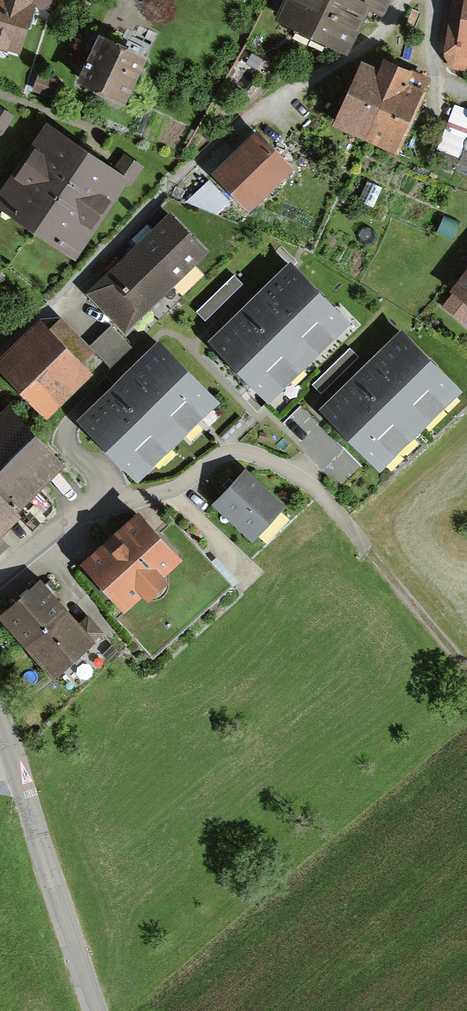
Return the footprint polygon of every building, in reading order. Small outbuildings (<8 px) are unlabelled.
[(3,37),(6,44),(18,48),(31,7),(26,6),(28,0),(0,0),(0,36),(3,37)] [(38,6),(49,9),(51,0),(39,0),(38,6)] [(282,17),(345,48),(366,3),(380,9),(384,0),(290,0),(282,17)] [(462,41),(448,39),(447,54),(466,57),(466,8),(462,41)] [(141,59),(92,35),(86,48),(96,52),(82,80),(122,99),(141,59)] [(256,68),(261,60),(252,54),(247,62),(256,68)] [(366,135),(397,66),(373,55),(367,69),(363,67),(338,122),(366,135)] [(397,66),(366,135),(395,148),(426,80),(397,66)] [(60,84),(39,76),(35,89),(56,96),(60,84)] [(0,134),(12,116),(0,108),(0,133),(0,134)] [(466,133),(466,118),(458,114),(444,149),(458,155),(466,133)] [(113,172),(51,130),(11,188),(21,195),(11,211),(60,245),(71,229),(81,236),(121,178),(130,184),(142,167),(125,155),(113,172)] [(257,135),(217,174),(248,206),(288,167),(257,135)] [(216,213),(228,201),(210,181),(188,202),(216,213)] [(202,248),(173,218),(93,295),(118,320),(136,302),(141,307),(202,248)] [(293,267),(215,343),(264,393),(342,317),(293,267)] [(196,310),(205,320),(242,284),(234,275),(196,310)] [(466,293),(466,276),(459,287),(466,293)] [(459,287),(445,305),(465,320),(466,317),(466,293),(459,287)] [(59,321),(8,372),(39,404),(90,353),(59,321)] [(132,346),(111,324),(89,345),(110,367),(132,346)] [(453,385),(404,335),(326,411),(375,461),(453,385)] [(132,471),(210,395),(161,346),(83,422),(132,471)] [(359,356),(350,347),(312,384),(321,394),(359,356)] [(2,499),(12,510),(62,463),(12,410),(0,421),(0,497),(2,499)] [(281,507),(243,473),(217,501),(254,535),(281,507)] [(140,516),(87,564),(123,604),(112,614),(153,659),(234,586),(169,515),(152,530),(140,516)] [(4,615),(29,644),(64,613),(58,605),(63,601),(58,595),(60,593),(49,580),(42,587),(39,584),(30,592),(27,588),(19,595),(22,599),(4,615)] [(77,627),(64,613),(29,644),(54,672),(99,632),(87,619),(77,627)]
